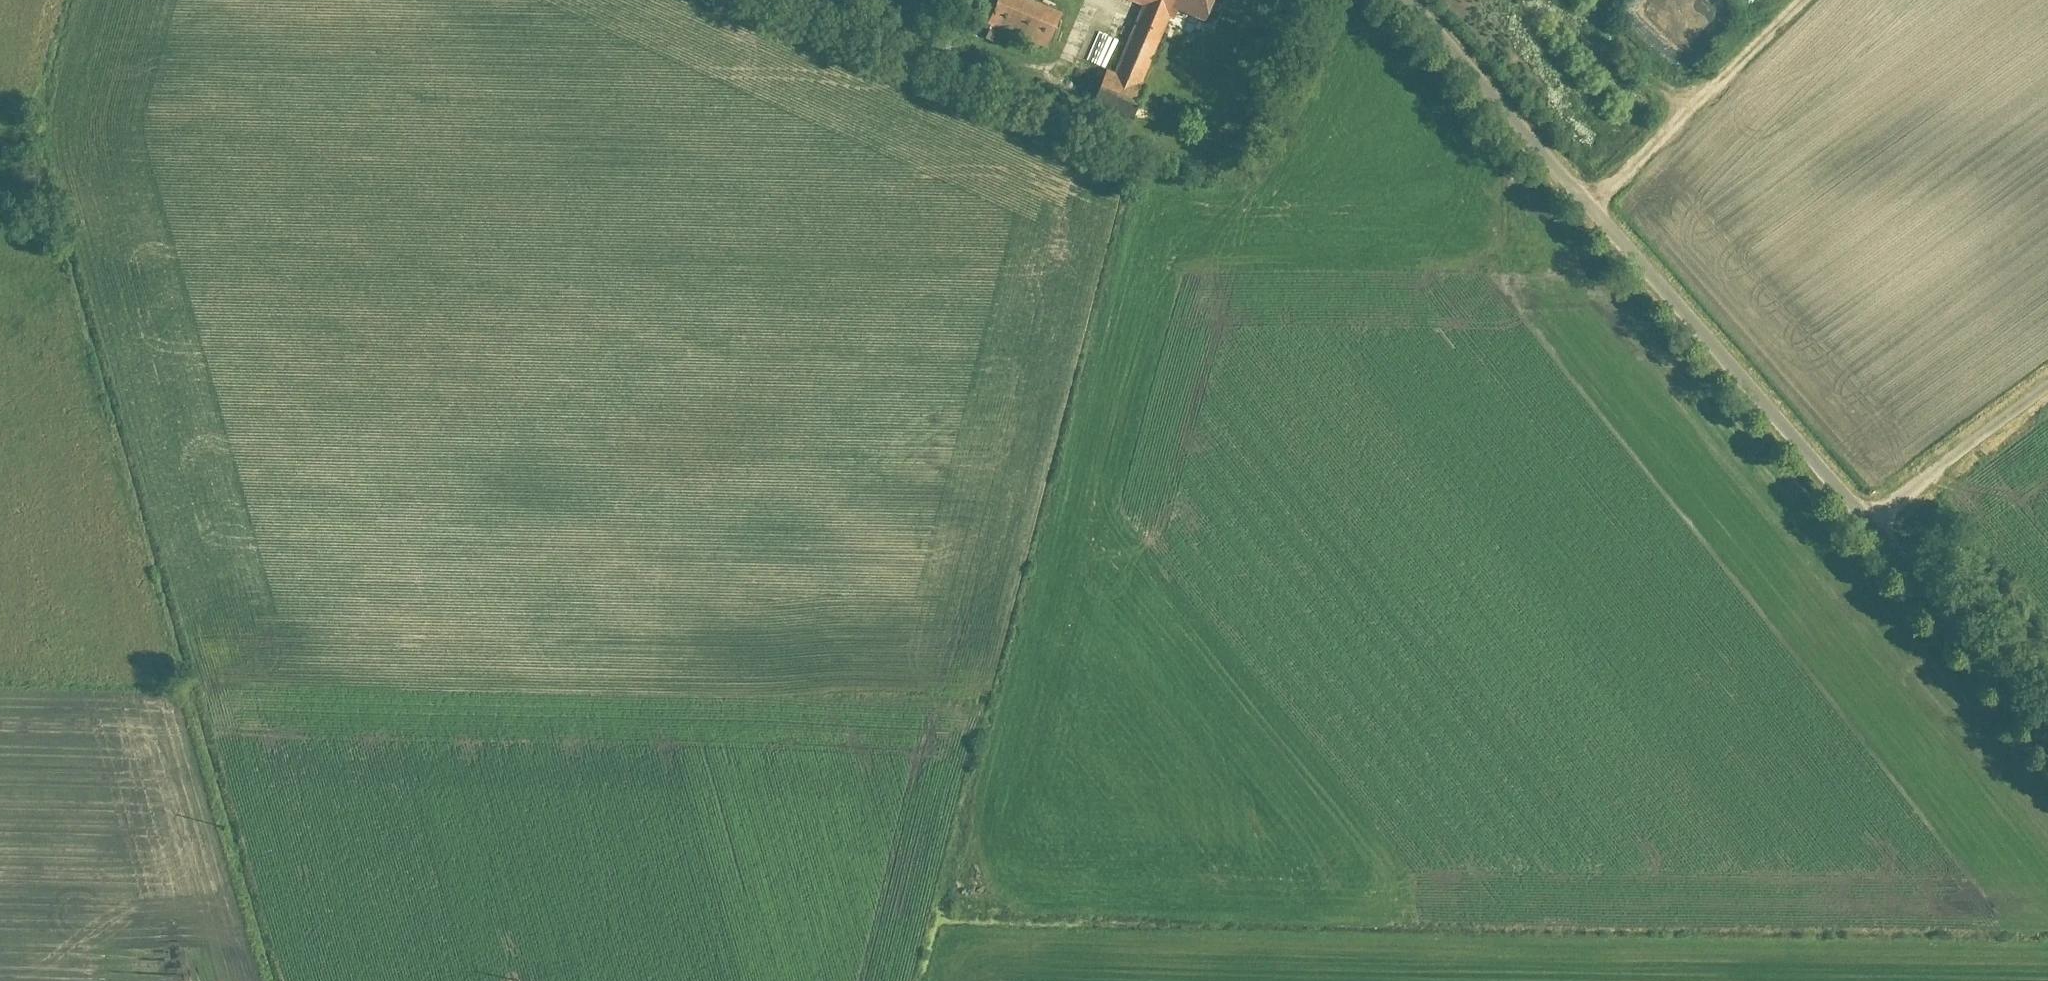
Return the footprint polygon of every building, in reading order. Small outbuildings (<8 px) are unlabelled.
[(1049,10),(1053,1),(1051,0),(1004,0),(991,27),(1048,54),(1065,17),(1049,10)] [(1143,8),(1114,79),(1103,75),(1092,102),(1138,121),(1149,94),(1142,91),(1171,20),(1193,29),(1198,18),(1218,26),(1228,0),(1122,0),(1143,8)]
